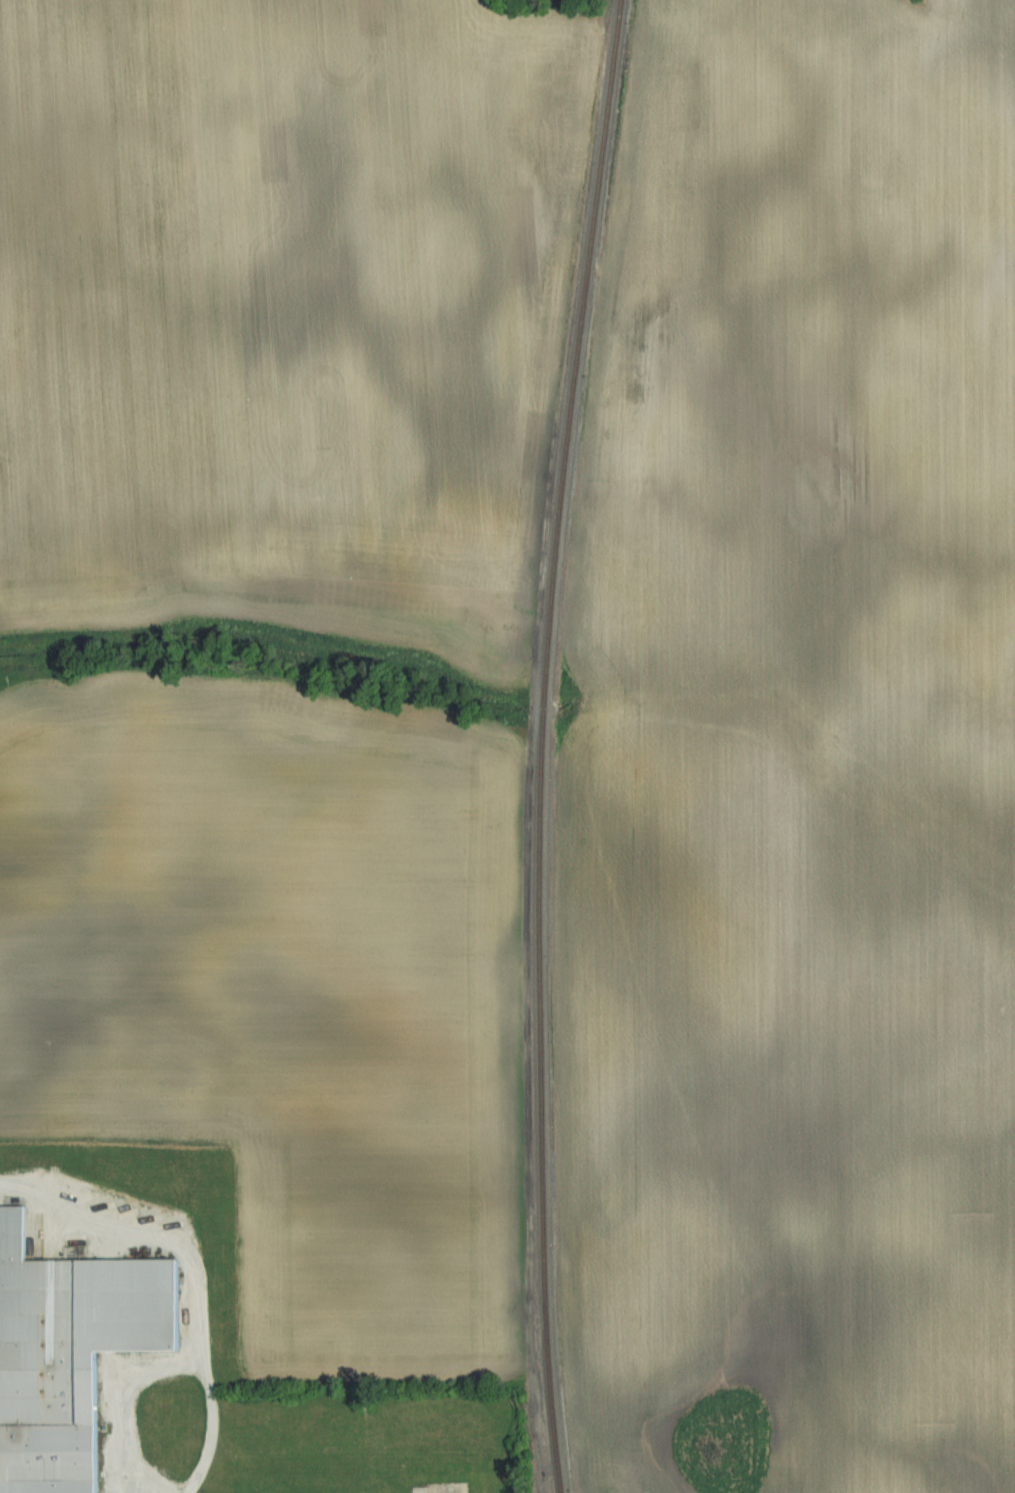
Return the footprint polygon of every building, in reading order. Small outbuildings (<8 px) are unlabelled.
[(97,1351),(178,1350),(177,1261),(27,1263),(27,1207),(0,1207),(0,1492),(99,1492),(97,1351)]
